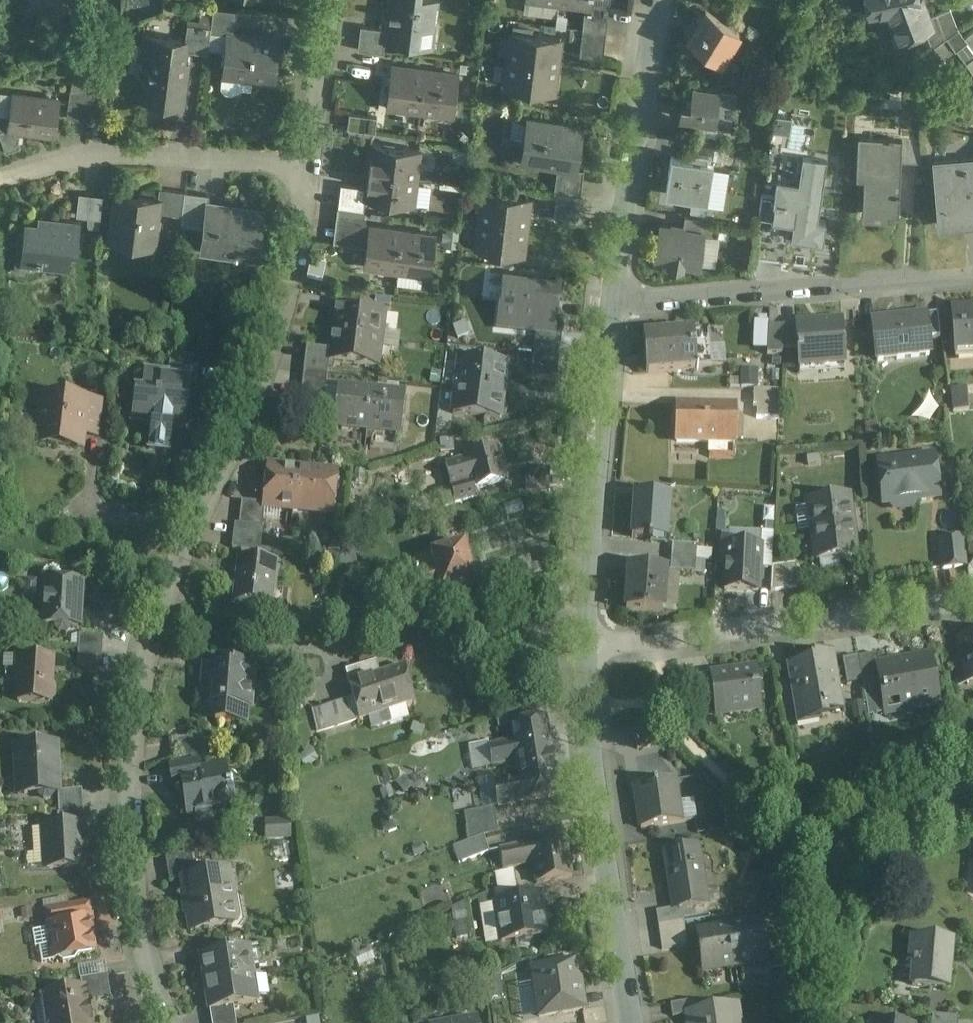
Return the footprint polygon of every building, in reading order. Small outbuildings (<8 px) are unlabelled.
[(47,26),(54,22),(51,18),(67,8),(61,0),(30,0),(47,26)] [(386,31),(385,38),(386,39),(400,40),(399,44),(417,47),(419,30),(428,31),(435,26),(438,2),(423,0),(390,0),(386,31)] [(869,7),(890,2),(894,12),(890,14),(897,30),(924,20),(930,17),(926,8),(923,0),(867,0),(869,7)] [(926,8),(930,17),(924,20),(931,37),(957,19),(949,0),(946,0),(926,8)] [(609,7),(591,5),(591,6),(585,5),(582,29),(606,32),(609,7)] [(734,27),(705,8),(687,36),(716,55),(734,27)] [(237,13),(213,10),(211,29),(211,34),(227,36),(235,37),(237,13)] [(931,37),(921,44),(930,57),(966,31),(963,27),(957,19),(931,37)] [(963,27),(966,31),(972,41),(972,20),(963,27)] [(211,29),(188,26),(184,49),(208,53),(211,34),(211,29)] [(386,31),(361,28),(358,51),(384,55),(386,39),(385,38),(386,31)] [(606,32),(582,29),(581,42),(604,44),(606,32)] [(560,38),(512,32),(509,60),(557,66),(560,38)] [(235,37),(227,36),(222,79),(275,85),(280,42),(235,37)] [(604,44),(581,42),(579,54),(603,57),(604,44)] [(189,65),(150,60),(144,105),(183,110),(189,65)] [(557,66),(509,60),(506,88),(553,93),(557,66)] [(425,72),(391,68),(386,107),(420,112),(425,72)] [(459,76),(425,72),(420,112),(454,116),(459,76)] [(720,86),(692,82),(689,101),(680,99),(678,116),(714,122),(720,86)] [(736,89),(720,86),(714,122),(730,124),(736,89)] [(94,95),(70,92),(67,120),(91,123),(94,95)] [(59,103),(13,98),(11,115),(9,133),(14,133),(54,138),(59,103)] [(769,122),(786,123),(788,107),(770,105),(769,122)] [(0,114),(0,141),(6,158),(21,152),(19,146),(20,139),(16,138),(14,133),(9,133),(11,115),(0,114)] [(377,118),(349,115),(347,131),(375,134),(377,118)] [(579,127),(527,119),(527,121),(513,119),(510,137),(524,139),(523,149),(536,151),(534,163),(557,166),(572,169),(572,167),(574,155),(576,154),(578,153),(579,151),(579,149),(579,147),(578,145),(576,144),(579,127)] [(888,130),(857,128),(855,169),(863,169),(861,203),(897,205),(900,155),(901,131),(892,130),(892,129),(888,128),(888,130)] [(917,131),(901,131),(900,155),(919,156),(917,131)] [(735,148),(714,144),(712,154),(733,158),(735,148)] [(420,152),(372,146),(369,174),(416,180),(420,152)] [(825,153),(803,149),(798,176),(798,177),(821,181),(825,153)] [(708,153),(688,150),(686,157),(671,154),(669,170),(673,171),(670,187),(707,194),(712,161),(707,160),(708,153)] [(931,153),(934,182),(941,182),(943,212),(972,210),(972,150),(931,153)] [(572,169),(557,166),(554,190),(557,191),(580,194),(583,169),(572,167),(572,169)] [(821,181),(798,177),(798,176),(777,173),(774,190),(773,195),(774,196),(795,199),(791,229),(821,234),(824,214),(816,213),(821,181)] [(416,180),(369,174),(367,189),(365,202),(366,202),(413,207),(416,180)] [(367,189),(341,186),(338,210),(365,213),(366,202),(365,202),(367,189)] [(774,190),(762,188),(758,210),(762,210),(772,212),(773,203),(774,196),(773,195),(774,190)] [(580,194),(557,191),(555,202),(579,205),(580,194)] [(185,196),(160,193),(159,203),(160,203),(158,217),(182,220),(185,196)] [(529,199),(484,194),(480,221),(526,227),(529,199)] [(795,199),(774,196),(773,203),(778,204),(774,227),(787,229),(791,229),(795,199)] [(103,201),(79,198),(76,222),(88,224),(100,225),(101,225),(103,201)] [(159,203),(116,198),(110,248),(154,253),(158,217),(160,203),(159,203)] [(579,205),(555,202),(554,215),(578,217),(579,205)] [(772,212),(762,210),(756,255),(783,258),(787,229),(774,227),(778,204),(773,203),(772,212)] [(225,210),(207,208),(204,232),(217,233),(217,226),(223,227),(225,210)] [(263,215),(225,210),(223,227),(217,226),(217,233),(204,232),(201,256),(257,263),(263,215)] [(720,219),(685,213),(682,227),(702,230),(702,231),(717,234),(720,219)] [(526,227),(480,221),(477,249),(523,255),(526,227)] [(79,226),(51,223),(51,230),(26,227),(23,262),(37,264),(36,267),(38,267),(38,270),(68,274),(70,255),(76,255),(79,226)] [(682,227),(660,223),(655,255),(668,257),(668,261),(682,264),(683,260),(697,262),(702,231),(702,230),(682,227)] [(403,233),(369,229),(364,269),(398,273),(403,233)] [(436,237),(403,233),(398,273),(431,277),(436,237)] [(560,284),(505,277),(499,324),(536,329),(554,331),(555,330),(560,284)] [(384,308),(336,303),(333,331),(381,336),(384,308)] [(971,317),(971,314),(950,315),(954,360),(972,359),(972,317),(971,317)] [(937,316),(925,318),(927,342),(939,340),(937,316)] [(925,318),(872,324),(876,362),(929,355),(927,342),(925,318)] [(842,323),(795,326),(795,328),(797,352),(798,369),(799,369),(799,375),(844,372),(844,366),(842,323)] [(795,328),(783,329),(782,353),(797,352),(795,328)] [(554,331),(536,329),(533,353),(559,356),(562,331),(555,330),(554,331)] [(783,329),(768,329),(767,357),(782,357),(782,353),(783,329)] [(709,330),(643,336),(646,374),(712,368),(709,330)] [(381,336),(333,331),(331,346),(329,358),(377,364),(381,336)] [(331,346),(307,344),(306,355),(329,358),(331,346)] [(197,352),(171,349),(168,372),(185,374),(184,378),(191,379),(194,376),(197,352)] [(559,356),(533,353),(530,377),(556,380),(559,356)] [(329,358),(306,355),(304,367),(328,370),(329,358)] [(507,362),(460,356),(456,384),(503,389),(507,362)] [(328,370),(304,367),(302,379),(326,382),(328,370)] [(168,372),(145,370),(142,388),(135,388),(132,411),(153,414),(154,415),(153,424),(151,423),(149,445),(170,447),(172,426),(171,426),(172,421),(186,422),(188,406),(184,401),(181,401),(184,378),(185,374),(168,372)] [(326,382),(302,379),(301,392),(325,395),(326,382)] [(372,388),(338,384),(334,423),(367,427),(372,388)] [(503,389),(456,384),(453,412),(500,417),(503,389)] [(406,392),(372,388),(367,427),(401,432),(406,392)] [(951,388),(951,410),(965,409),(964,388),(951,388)] [(780,390),(754,389),(753,405),(756,405),(779,406),(780,390)] [(89,397),(42,392),(37,429),(42,430),(41,440),(76,444),(79,426),(85,427),(89,402),(89,397)] [(102,404),(89,402),(85,427),(99,428),(102,404)] [(735,405),(677,404),(677,440),(734,441),(735,405)] [(779,406),(756,405),(756,418),(778,418),(779,406)] [(706,443),(706,452),(731,453),(732,443),(706,443)] [(496,446),(467,454),(467,455),(446,460),(451,483),(439,486),(443,504),(477,495),(475,487),(504,479),(496,446)] [(932,456),(877,463),(883,504),(937,496),(932,456)] [(298,466),(269,462),(265,500),(264,502),(265,503),(294,506),(298,466)] [(337,471),(298,466),(294,506),(332,510),(337,471)] [(550,468),(526,466),(525,490),(549,491),(550,468)] [(669,497),(635,494),(632,538),(648,540),(648,541),(651,541),(652,539),(664,540),(664,541),(666,541),(669,497)] [(848,495),(809,500),(813,529),(852,524),(848,495)] [(265,500),(242,497),(239,521),(263,523),(265,507),(265,503),(264,502),(265,500)] [(239,521),(235,520),(232,544),(260,547),(263,524),(239,521)] [(852,524),(813,529),(816,559),(856,554),(852,524)] [(773,534),(761,534),(760,545),(761,545),(772,546),(773,534)] [(963,535),(939,538),(942,568),(966,566),(963,535)] [(464,542),(416,555),(419,566),(406,570),(413,595),(441,587),(441,588),(474,579),(464,542)] [(760,545),(727,543),(725,587),(759,589),(761,545),(760,545)] [(694,548),(672,546),(671,558),(693,560),(694,548)] [(234,596),(271,600),(276,558),(239,554),(234,596)] [(693,560),(671,558),(670,571),(680,572),(692,573),(693,560)] [(796,562),(772,565),(771,589),(799,586),(796,562)] [(666,569),(630,566),(626,610),(644,612),(644,611),(676,613),(680,572),(670,571),(666,571),(666,569)] [(57,576),(50,575),(47,578),(45,577),(44,596),(40,599),(40,612),(43,615),(43,619),(56,620),(56,623),(59,627),(67,628),(71,624),(71,621),(78,622),(81,580),(59,578),(57,576)] [(103,632),(79,630),(78,645),(102,646),(103,632)] [(959,634),(964,660),(955,661),(958,682),(972,679),(972,632),(959,634)] [(102,646),(78,645),(77,661),(101,663),(102,646)] [(52,655),(21,653),(20,666),(16,669),(16,674),(19,678),(18,696),(49,698),(49,697),(53,693),(54,683),(50,679),(52,655)] [(858,655),(843,658),(847,683),(863,680),(860,667),(858,655)] [(929,655),(878,663),(886,711),(938,702),(929,655)] [(380,668),(377,656),(346,664),(354,690),(312,703),(317,723),(360,711),(369,709),(415,696),(404,661),(380,668)] [(826,656),(787,662),(796,718),(828,712),(827,705),(843,703),(838,677),(830,678),(826,656)] [(293,659),(283,658),(282,674),(293,674),(293,659)] [(233,663),(205,661),(202,698),(217,699),(215,714),(245,717),(247,702),(250,702),(253,661),(233,660),(233,663)] [(755,667),(711,673),(716,712),(761,707),(755,667)] [(696,675),(680,677),(684,704),(700,702),(696,675)] [(535,700),(510,708),(512,720),(538,716),(535,700)] [(538,716),(512,720),(514,735),(512,735),(512,737),(489,740),(492,760),(518,756),(519,766),(553,761),(546,715),(538,716)] [(657,720),(633,724),(637,748),(661,744),(657,720)] [(204,754),(200,731),(193,732),(196,755),(204,754)] [(193,732),(172,736),(175,758),(196,755),(193,732)] [(56,741),(15,743),(16,771),(23,771),(24,788),(58,787),(58,785),(56,741)] [(175,758),(169,760),(173,781),(182,780),(201,777),(199,767),(198,755),(196,755),(175,758)] [(553,761),(519,766),(521,776),(496,780),(499,800),(558,791),(553,761)] [(226,763),(199,767),(201,777),(182,780),(185,796),(182,796),(180,800),(181,806),(184,808),(187,808),(187,809),(196,808),(197,816),(212,813),(210,802),(220,800),(223,802),(230,801),(234,796),(233,789),(230,787),(226,763)] [(674,779),(635,784),(641,826),(681,820),(674,779)] [(82,784),(58,785),(58,787),(59,808),(59,809),(83,807),(82,784)] [(494,801),(464,806),(469,834),(484,829),(498,827),(494,801)] [(83,807),(59,809),(59,808),(57,808),(58,823),(80,822),(80,823),(84,822),(83,807)] [(292,814),(267,814),(267,833),(292,832),(292,814)] [(58,823),(44,823),(46,865),(82,863),(80,823),(80,822),(58,823)] [(469,834),(454,840),(459,856),(489,846),(484,829),(469,834)] [(565,833),(500,844),(501,845),(500,845),(503,863),(534,858),(537,879),(572,873),(565,833)] [(698,845),(665,851),(674,906),(706,901),(698,845)] [(191,849),(165,853),(169,878),(181,876),(181,875),(195,872),(191,849)] [(513,865),(495,868),(498,882),(515,879),(513,865)] [(195,872),(181,875),(181,876),(184,890),(187,890),(191,912),(188,912),(190,928),(202,926),(204,928),(208,927),(209,925),(226,923),(230,926),(234,925),(237,918),(236,912),(232,909),(228,889),(232,888),(228,867),(195,872)] [(516,881),(493,885),(495,897),(518,893),(516,881)] [(518,893),(495,897),(501,937),(546,930),(539,890),(518,893)] [(469,896),(452,904),(457,934),(474,931),(469,896)] [(90,899),(67,903),(70,919),(92,915),(93,915),(90,899)] [(92,915),(70,919),(67,903),(44,907),(46,923),(48,922),(52,947),(57,951),(58,957),(63,960),(74,959),(78,954),(95,951),(91,927),(93,926),(92,915)] [(763,918),(729,924),(736,963),(769,958),(763,918)] [(729,924),(696,929),(702,969),(736,963),(729,924)] [(953,936),(910,932),(907,960),(914,961),(912,981),(948,985),(953,936)] [(201,955),(205,980),(252,973),(248,947),(201,955)] [(577,959),(532,966),(539,1014),(585,1007),(577,959)] [(107,971),(80,976),(82,988),(83,987),(85,999),(111,995),(107,971)] [(252,973),(205,980),(209,1008),(233,1004),(257,1000),(252,973)] [(34,996),(35,1000),(48,997),(52,1022),(89,1022),(85,999),(83,987),(82,988),(34,996)] [(698,997),(670,1002),(672,1014),(688,1011),(700,1009),(698,997)] [(688,1011),(690,1022),(739,1022),(736,1003),(700,1009),(688,1011)] [(209,1008),(212,1022),(236,1022),(233,1004),(209,1008)] [(933,1012),(932,1022),(958,1022),(959,1014),(933,1012)]
